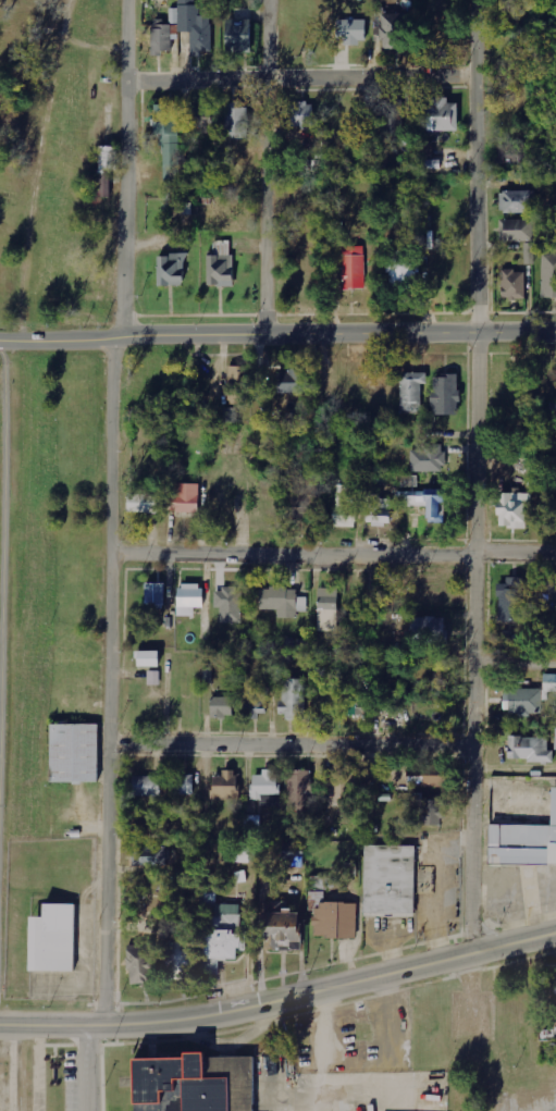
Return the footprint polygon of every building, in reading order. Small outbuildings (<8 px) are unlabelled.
[(191,55),(213,54),(212,16),(200,16),(200,5),(178,6),(178,11),(171,12),(171,24),(178,24),(179,32),(190,32),(191,55)] [(381,49),(407,49),(406,11),(381,12),(381,49)] [(226,20),(224,52),(249,53),(250,21),(226,20)] [(365,20),(336,21),(337,44),(365,43),(365,20)] [(152,25),(152,53),(171,54),(171,25),(152,25)] [(152,110),(151,99),(176,98),(180,162),(162,163),(161,143),(158,143),(158,131),(152,131),(152,123),(149,124),(149,110),(152,110)] [(447,104),(447,98),(431,99),(431,103),(419,104),(420,132),(458,131),(458,104),(447,104)] [(291,127),(314,128),(314,104),(292,103),(291,127)] [(225,138),(248,138),(248,105),(226,104),(225,138)] [(191,109),(192,129),(213,128),(211,108),(191,109)] [(96,197),(109,197),(110,170),(116,170),(117,147),(97,147),(96,197)] [(536,191),(500,192),(501,214),(536,213),(536,191)] [(502,241),(535,242),(536,220),(502,219),(502,241)] [(328,240),(343,240),(344,223),(329,222),(328,240)] [(232,241),(214,241),(214,256),(206,256),(207,287),(233,286),(232,241)] [(526,265),(536,264),(535,243),(525,244),(526,265)] [(343,247),(344,290),(366,289),(365,247),(343,247)] [(388,286),(418,286),(417,253),(387,253),(388,286)] [(543,254),(542,298),(555,299),(555,254),(543,254)] [(157,256),(158,287),(182,286),(181,255),(157,256)] [(502,271),(502,300),(526,300),(526,271),(502,271)] [(276,371),(277,394),(302,393),(302,371),(276,371)] [(422,383),(426,383),(426,373),(400,373),(400,413),(421,413),(422,383)] [(431,414),(458,414),(459,375),(432,375),(431,414)] [(411,472),(446,472),(446,444),(422,444),(422,449),(411,449),(411,472)] [(167,512),(199,513),(200,483),(167,483),(167,512)] [(355,527),(356,485),(337,484),(335,527),(355,527)] [(525,528),(526,504),(532,504),(532,494),(498,492),(497,527),(525,528)] [(127,513),(162,513),(163,495),(128,494),(127,513)] [(392,497),(371,497),(371,515),(366,515),(366,524),(392,525),(392,497)] [(165,583),(145,583),(146,604),(166,604),(165,583)] [(195,616),(195,607),(202,607),(203,584),(179,584),(178,616),(195,616)] [(215,588),(215,608),(221,608),(221,623),(243,623),(244,589),(215,588)] [(279,617),(298,618),(299,612),(308,612),(308,597),(297,597),(297,588),(261,588),(260,610),(279,610),(279,617)] [(337,624),(338,588),(319,588),(318,623),(337,624)] [(447,643),(446,616),(411,617),(411,631),(405,631),(406,645),(447,643)] [(519,649),(520,632),(504,631),(503,648),(519,649)] [(136,667),(158,666),(157,650),(135,651),(136,667)] [(149,685),(161,685),(160,671),(148,671),(149,685)] [(545,674),(544,691),(555,691),(555,675),(545,674)] [(306,720),(307,679),(284,678),(284,702),(279,702),(279,714),(286,714),(286,720),(306,720)] [(268,688),(248,687),(247,716),(268,716),(268,688)] [(540,689),(503,690),(504,701),(508,701),(509,714),(541,714),(540,689)] [(346,716),(373,715),(373,696),(346,697),(346,716)] [(234,716),(233,697),(210,698),(211,717),(234,716)] [(47,783),(95,783),(95,726),(47,726),(47,783)] [(550,737),(509,737),(509,761),(555,761),(555,751),(550,751),(550,737)] [(222,777),(212,777),(212,798),(238,797),(237,769),(222,770),(222,777)] [(264,800),(264,805),(279,805),(280,770),(262,770),(262,775),(251,775),(251,800),(264,800)] [(312,770),(289,770),(288,808),(297,808),(297,814),(311,814),(311,796),(312,796),(312,770)] [(329,772),(330,804),(351,804),(350,782),(358,782),(358,771),(329,772)] [(169,776),(170,795),(195,794),(194,775),(169,776)] [(407,776),(407,787),(441,786),(440,775),(407,776)] [(133,796),(161,797),(162,777),(134,776),(133,796)] [(552,788),(551,826),(488,824),(487,855),(498,856),(498,863),(555,864),(555,788),(552,788)] [(444,825),(444,800),(423,800),(423,793),(413,793),(413,824),(444,825)] [(226,862),(250,863),(251,846),(227,845),(226,862)] [(171,848),(141,846),(141,864),(170,865),(171,848)] [(360,918),(411,919),(412,848),(361,847),(360,918)] [(215,962),(237,962),(236,950),(240,950),(239,905),(213,905),(213,886),(200,887),(201,976),(215,975),(215,962)] [(325,906),(325,892),(311,892),(311,906),(325,906)] [(263,951),(300,951),(299,913),(287,913),(287,902),(262,902),(263,951)] [(351,940),(351,903),(310,903),(310,939),(351,940)] [(28,919),(28,974),(72,974),(72,905),(42,905),(42,919),(28,919)] [(166,946),(169,977),(189,976),(187,943),(166,946)] [(125,946),(127,986),(155,984),(153,945),(125,946)] [(544,967),(545,1042),(555,1042),(555,967),(544,967)] [(250,1058),(132,1059),(132,1110),(251,1110),(250,1058)]
